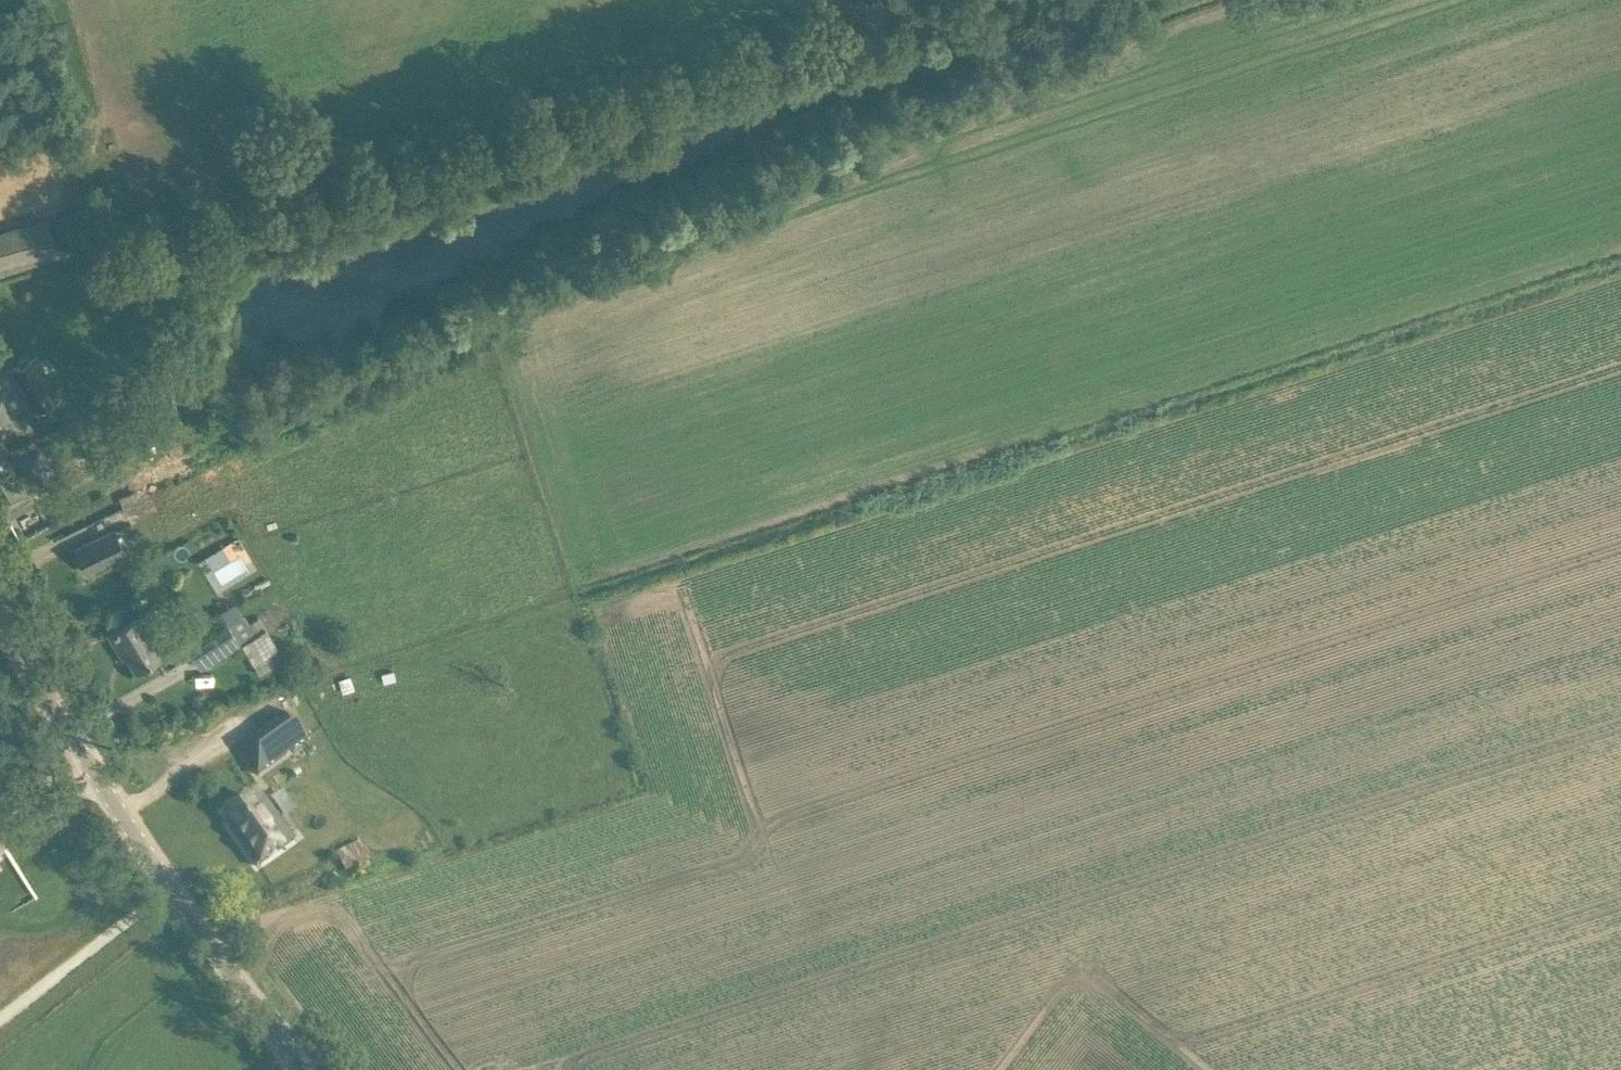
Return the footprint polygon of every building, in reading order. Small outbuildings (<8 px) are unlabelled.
[(55,249),(46,219),(0,232),(0,277),(61,260),(60,255),(119,239),(108,201),(60,214),(70,245),(55,249)] [(10,370),(16,379),(28,405),(32,412),(58,396),(36,356),(10,370)] [(8,449),(8,448),(0,434),(16,425),(1,397),(0,397),(0,453),(8,449)] [(0,453),(0,507),(1,509),(20,498),(30,493),(21,477),(27,474),(30,480),(34,478),(51,469),(38,445),(37,445),(32,437),(13,447),(12,445),(8,448),(8,449),(0,453)] [(87,571),(106,562),(126,552),(114,529),(75,548),(87,571)] [(238,536),(197,562),(216,591),(257,566),(238,536)] [(136,668),(155,656),(162,652),(158,644),(172,635),(154,605),(118,627),(117,625),(113,628),(114,629),(109,632),(119,649),(123,646),(136,668)] [(255,621),(249,625),(242,613),(228,623),(224,615),(184,640),(202,668),(242,643),(261,632),(261,631),(255,621)] [(266,674),(290,659),(270,628),(246,643),(266,674)] [(289,712),(239,747),(258,774),(308,738),(289,712)] [(247,794),(224,811),(229,818),(234,826),(231,828),(257,866),(295,839),(266,799),(256,806),(251,799),(247,794)] [(306,848),(337,825),(321,804),(291,828),(306,848)] [(362,841),(338,853),(347,871),(371,859),(362,841)]
